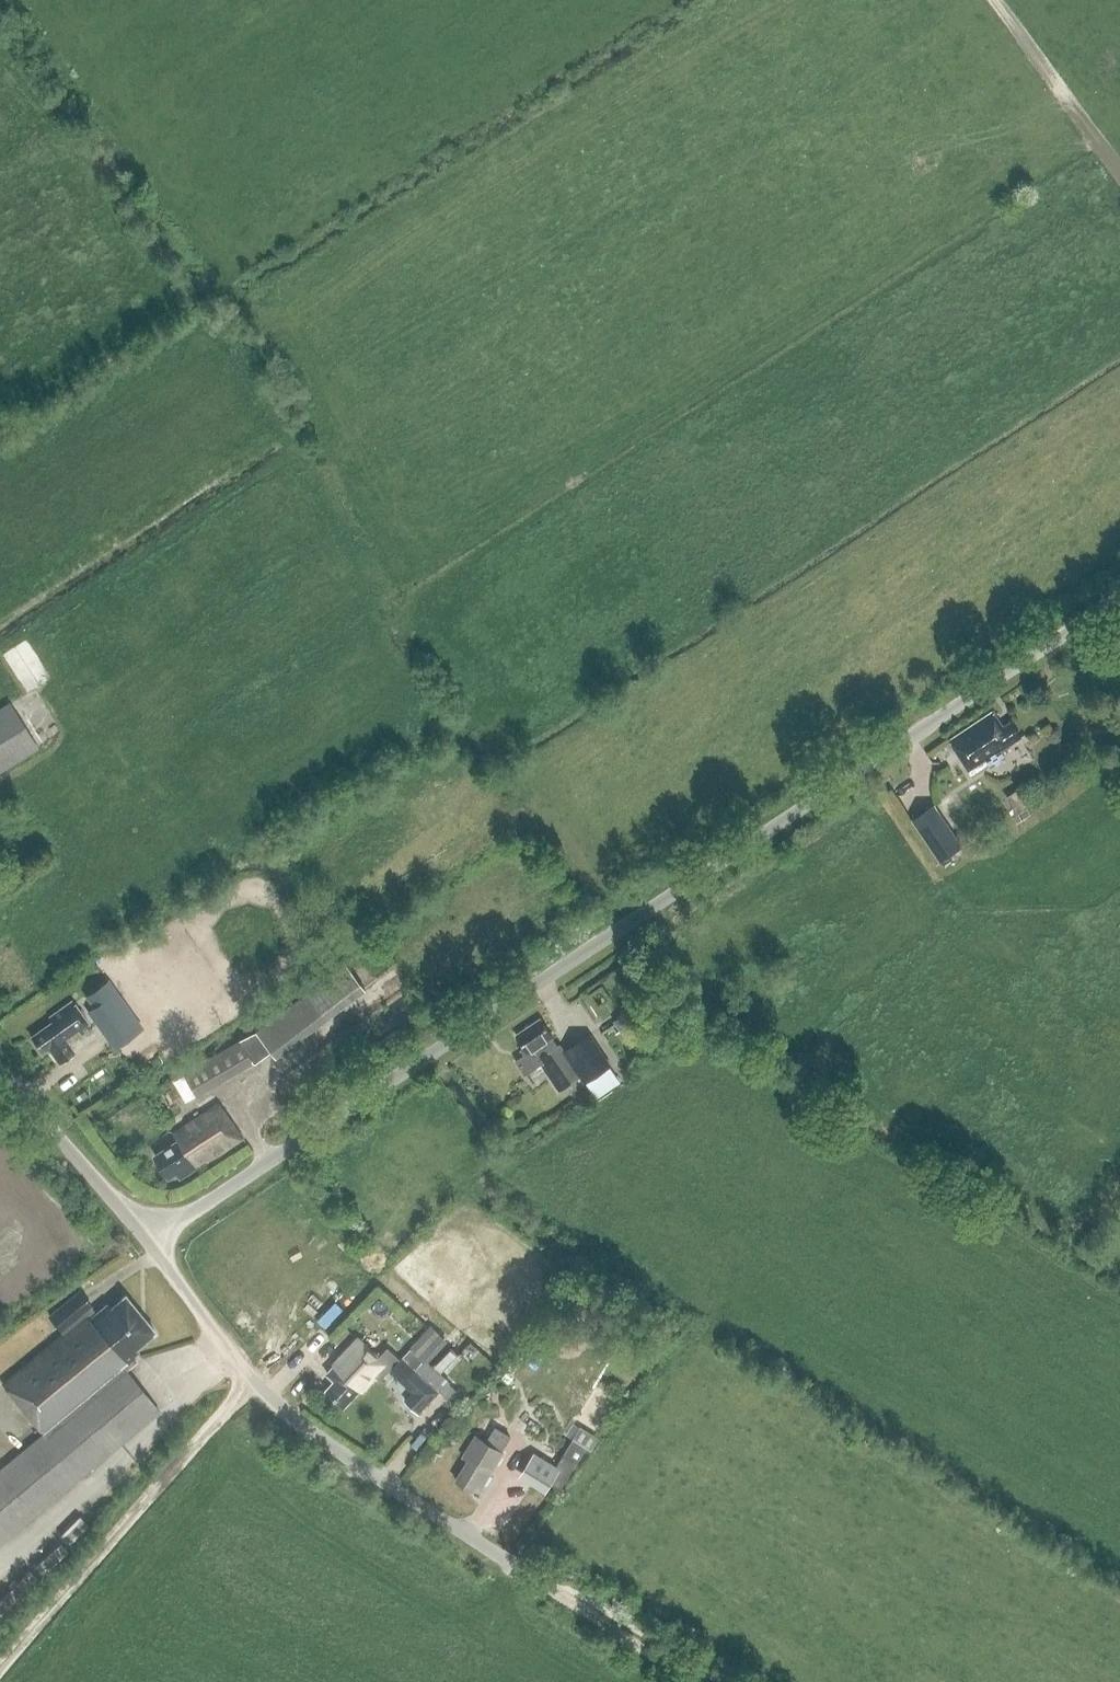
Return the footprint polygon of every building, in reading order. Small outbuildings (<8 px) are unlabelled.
[(10,704),(0,710),(0,771),(37,747),(10,704)] [(1004,756),(1001,751),(1021,737),(1011,722),(1003,727),(993,712),(950,741),(973,776),(1004,756)] [(1028,788),(1007,798),(1016,818),(1037,809),(1028,788)] [(934,805),(911,821),(940,863),(963,848),(934,805)] [(107,996),(88,1009),(115,1047),(134,1033),(107,996)] [(59,1063),(74,1053),(68,1045),(92,1028),(73,1001),(49,1018),(52,1023),(32,1037),(43,1053),(49,1049),(59,1063)] [(622,1045),(639,1034),(634,1025),(626,1014),(613,1022),(621,1034),(616,1037),(622,1045)] [(610,1067),(590,1036),(565,1052),(566,1052),(557,1058),(552,1050),(558,1047),(552,1038),(553,1038),(541,1020),(517,1036),(528,1053),(516,1061),(524,1075),(541,1064),(559,1093),(582,1078),(585,1083),(610,1067)] [(242,1040),(185,1074),(198,1097),(255,1064),(242,1040)] [(181,1179),(243,1138),(220,1104),(174,1134),(178,1141),(155,1156),(170,1178),(177,1173),(181,1179)] [(4,1386),(45,1434),(0,1472),(0,1543),(160,1411),(126,1370),(137,1360),(134,1357),(139,1353),(136,1350),(156,1333),(125,1296),(110,1308),(107,1305),(96,1314),(90,1307),(91,1306),(79,1293),(50,1317),(65,1335),(4,1386)] [(432,1327),(402,1358),(416,1370),(417,1369),(422,1374),(450,1344),(432,1327)] [(344,1409),(385,1366),(360,1341),(328,1375),(335,1382),(326,1392),(344,1409)] [(402,1358),(389,1372),(411,1394),(418,1386),(434,1400),(441,1392),(439,1390),(437,1389),(427,1379),(422,1374),(417,1369),(416,1370),(402,1358)] [(434,1370),(427,1379),(437,1389),(439,1390),(441,1392),(449,1400),(457,1391),(434,1370)] [(477,1436),(464,1457),(469,1460),(457,1481),(474,1492),(479,1484),(484,1487),(504,1454),(502,1453),(512,1438),(497,1428),(487,1443),(477,1436)] [(550,1488),(553,1485),(561,1490),(578,1463),(585,1452),(591,1456),(600,1442),(580,1429),(564,1454),(557,1467),(534,1453),(519,1477),(546,1494),(550,1488)]
